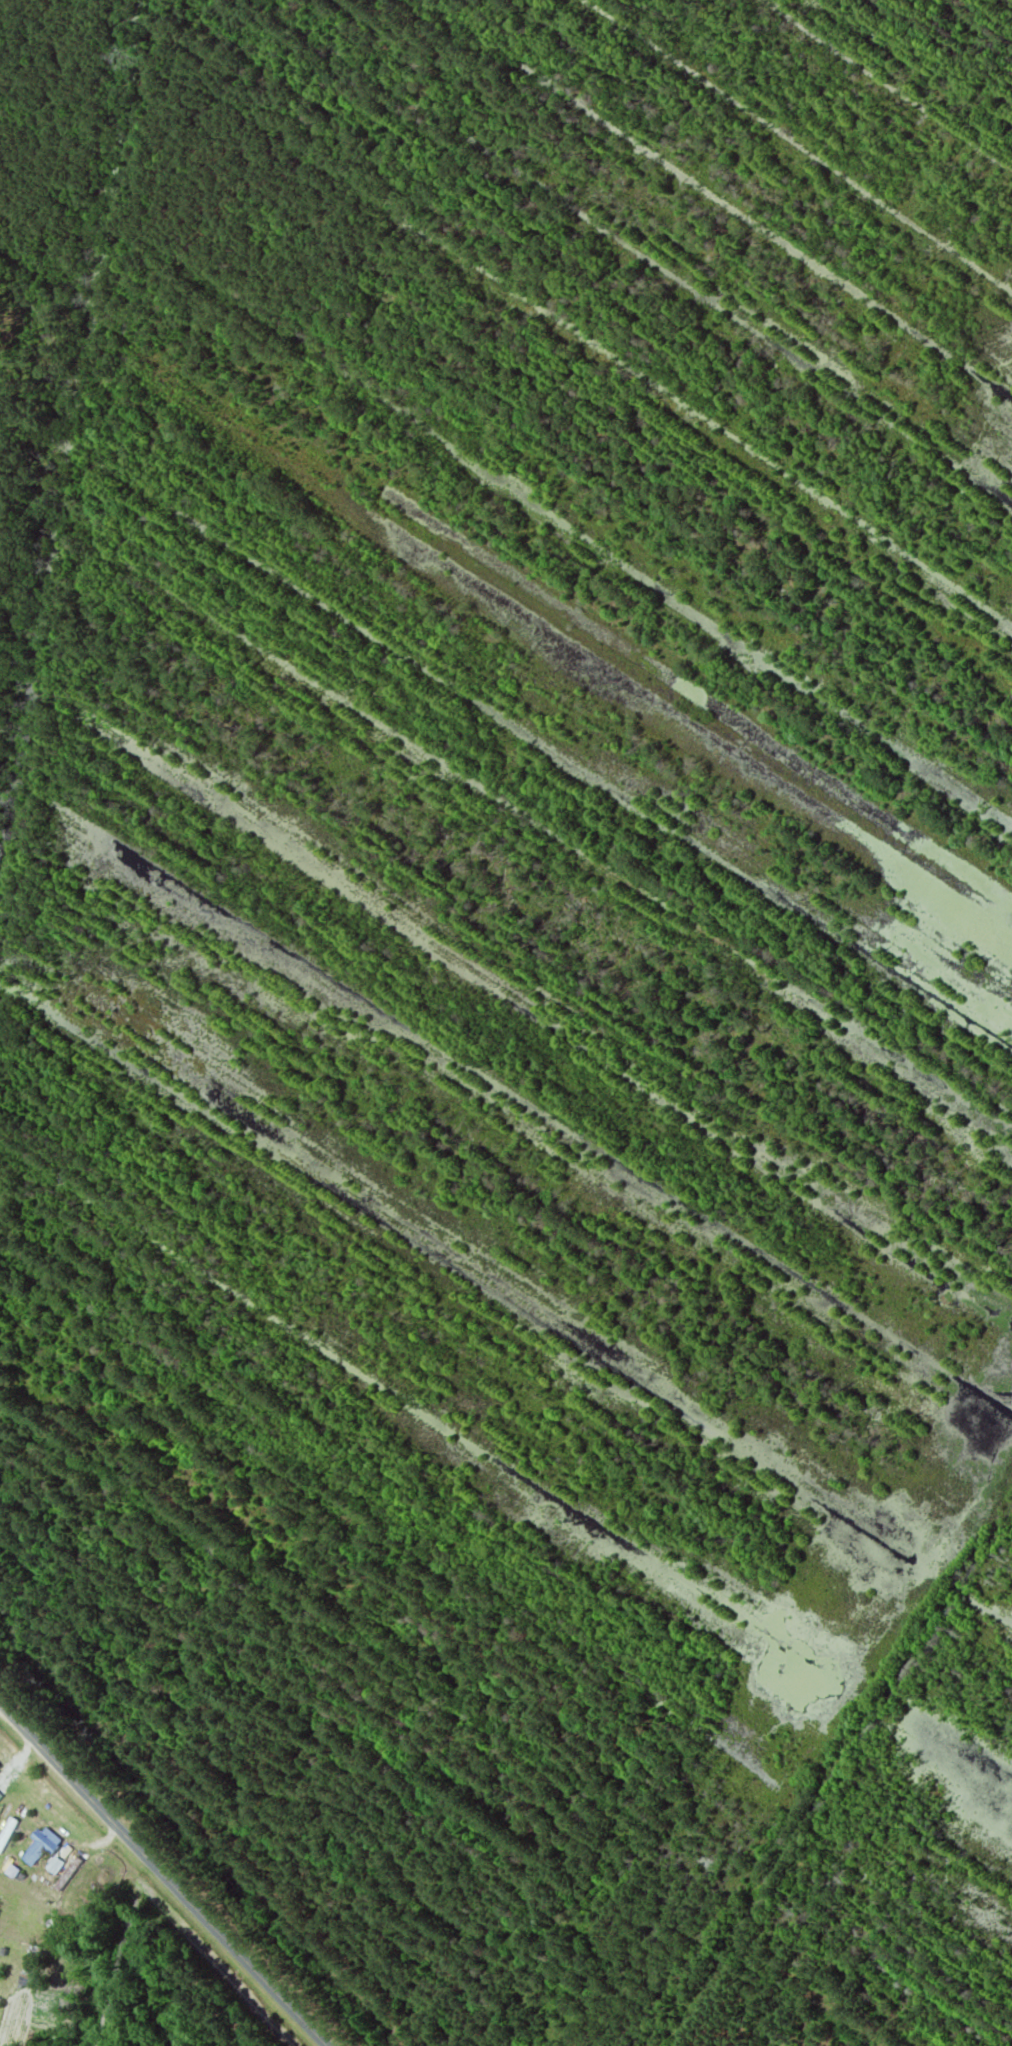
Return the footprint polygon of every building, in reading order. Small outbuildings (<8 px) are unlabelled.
[(59,1842),(44,1827),(31,1840),(35,1844),(20,1858),(31,1870),(59,1842)] [(53,1889),(63,1896),(86,1864),(75,1857),(53,1889)] [(63,1865),(54,1859),(45,1872),(55,1878),(63,1865)]
